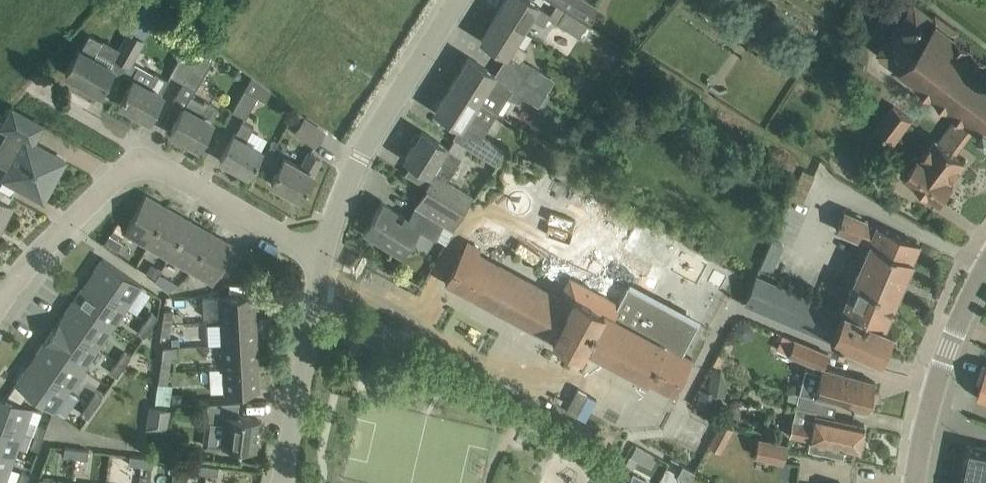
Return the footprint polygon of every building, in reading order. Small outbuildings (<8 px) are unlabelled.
[(129,65),(144,38),(160,9),(149,0),(147,0),(130,30),(115,57),(129,65)] [(496,13),(522,30),(530,17),(551,30),(557,21),(578,35),(586,23),(556,4),(550,13),(537,5),(538,4),(530,0),(505,0),(496,13)] [(556,4),(586,23),(596,6),(586,0),(550,0),(556,3),(556,4)] [(949,126),(966,139),(975,126),(979,129),(978,130),(985,136),(985,56),(955,33),(958,29),(936,13),(934,16),(916,3),(878,53),(897,67),(894,70),(915,86),(918,82),(959,113),(949,126)] [(522,30),(496,13),(481,38),(506,54),(519,62),(526,51),(513,42),(522,30)] [(79,48),(75,55),(65,73),(99,92),(113,67),(93,56),(101,41),(89,34),(81,49),(79,48)] [(146,39),(144,38),(129,65),(125,73),(133,78),(123,96),(124,96),(120,103),(148,118),(162,93),(161,93),(169,79),(155,72),(154,73),(133,62),(146,39)] [(183,81),(199,54),(185,47),(169,74),(183,81)] [(211,61),(199,54),(183,81),(173,100),(184,107),(170,131),(198,146),(212,120),(211,120),(219,106),(206,99),(203,104),(190,97),(195,89),(197,89),(211,61)] [(469,57),(452,83),(497,112),(511,88),(505,84),(507,82),(494,75),(495,74),(469,57)] [(554,79),(533,64),(523,78),(546,93),(554,79)] [(251,76),(243,89),(233,110),(246,117),(257,96),(265,100),(270,90),(251,76)] [(546,93),(523,78),(514,91),(538,106),(546,93)] [(482,136),(497,112),(452,83),(435,110),(460,126),(453,137),(495,164),(504,150),(482,136)] [(877,128),(895,142),(913,118),(895,104),(877,128)] [(3,178),(17,185),(43,200),(64,160),(33,143),(42,125),(12,109),(2,128),(9,131),(0,147),(0,162),(9,167),(3,178)] [(295,131),(315,144),(324,131),(304,118),(295,131)] [(233,134),(229,140),(220,158),(248,173),(254,162),(256,163),(263,150),(245,140),(253,126),(242,120),(234,134),(233,134)] [(966,139),(949,126),(940,139),(937,137),(921,157),(919,156),(906,173),(918,182),(930,191),(941,199),(954,181),(951,179),(966,159),(956,152),(966,139)] [(422,131),(405,158),(428,173),(432,175),(425,186),(431,190),(464,211),(473,197),(451,183),(451,185),(445,181),(453,167),(460,155),(445,146),(446,145),(422,130),(422,131)] [(284,157),(280,164),(271,181),(300,198),(313,174),(312,173),(320,159),(309,152),(301,166),(284,157)] [(814,174),(802,169),(790,199),(801,204),(814,174)] [(368,224),(363,231),(402,256),(420,227),(435,237),(443,224),(452,230),(464,211),(431,190),(412,221),(382,202),(372,217),(374,218),(370,225),(368,224)] [(124,232),(146,245),(168,207),(145,194),(124,232)] [(13,206),(0,199),(0,229),(13,206)] [(682,353),(702,317),(653,291),(660,279),(680,243),(602,200),(587,228),(599,235),(594,243),(591,242),(576,270),(585,275),(581,283),(569,277),(559,297),(478,253),(480,249),(466,241),(445,281),(589,359),(594,351),(673,394),(692,358),(682,353)] [(146,245),(168,257),(190,220),(168,207),(146,245)] [(869,243),(841,309),(882,326),(882,325),(918,242),(843,211),(836,229),(869,243)] [(487,216),(481,228),(500,239),(507,226),(487,216)] [(168,257),(191,270),(212,233),(190,220),(168,257)] [(212,233),(191,270),(213,283),(234,245),(212,233)] [(773,270),(785,243),(773,238),(761,265),(773,270)] [(127,306),(141,285),(103,258),(88,279),(100,287),(127,306)] [(163,269),(151,262),(145,271),(157,278),(163,269)] [(882,326),(841,309),(840,310),(760,276),(748,303),(815,332),(848,345),(849,342),(877,354),(876,355),(879,356),(890,329),(882,325),(882,326)] [(176,286),(166,278),(161,286),(171,293),(176,286)] [(112,327),(127,306),(100,287),(88,279),(73,300),(86,308),(112,327)] [(220,295),(221,320),(255,318),(254,294),(250,294),(250,282),(225,283),(226,295),(220,295)] [(185,287),(176,289),(178,298),(187,296),(185,287)] [(98,348),(112,327),(86,308),(73,300),(59,320),(71,329),(98,348)] [(164,309),(162,321),(172,322),(173,310),(164,309)] [(221,320),(222,344),(257,342),(255,318),(221,320)] [(83,368),(98,348),(71,329),(59,320),(44,341),(56,350),(83,368)] [(162,321),(161,333),(170,335),(172,322),(162,321)] [(794,339),(788,352),(823,367),(829,354),(794,339)] [(68,389),(83,368),(56,350),(44,341),(29,362),(42,371),(68,389)] [(222,344),(224,368),(258,366),(257,342),(222,344)] [(718,352),(713,363),(722,366),(727,357),(718,352)] [(170,358),(160,357),(158,369),(168,370),(170,358)] [(54,410),(68,389),(42,371),(29,362),(15,383),(54,410)] [(258,366),(224,368),(225,392),(259,390),(258,366)] [(867,411),(875,381),(820,366),(819,371),(804,367),(798,392),(812,395),(818,397),(867,411)] [(158,369),(156,380),(166,382),(168,370),(158,369)] [(977,397),(985,399),(985,369),(977,397)] [(717,393),(725,395),(729,378),(711,374),(708,389),(700,388),(697,404),(714,408),(717,393)] [(818,397),(812,395),(798,392),(796,405),(815,410),(818,397)] [(32,406),(0,395),(0,422),(11,426),(24,431),(32,406)] [(208,403),(205,421),(202,445),(222,448),(223,445),(254,449),(258,418),(237,416),(239,402),(208,403)] [(167,408),(150,405),(146,427),(164,429),(167,408)] [(791,420),(789,432),(788,436),(809,440),(807,448),(842,456),(844,447),(858,450),(864,424),(814,413),(813,422),(792,418),(791,420)] [(721,421),(708,444),(721,451),(734,428),(721,421)] [(24,431),(11,426),(0,422),(0,449),(2,450),(15,455),(24,431)] [(757,439),(754,454),(783,460),(787,445),(757,439)] [(964,464),(985,468),(985,446),(968,442),(964,464)] [(66,447),(66,456),(88,457),(88,448),(66,447)] [(15,455),(2,450),(0,449),(0,477),(6,479),(15,455)] [(636,449),(631,459),(638,463),(643,452),(642,452),(636,449)] [(962,482),(985,482),(985,468),(964,464),(965,469),(962,482)] [(676,477),(687,482),(689,482),(694,472),(682,466),(676,477)] [(627,482),(643,482),(645,479),(633,472),(627,482)]
